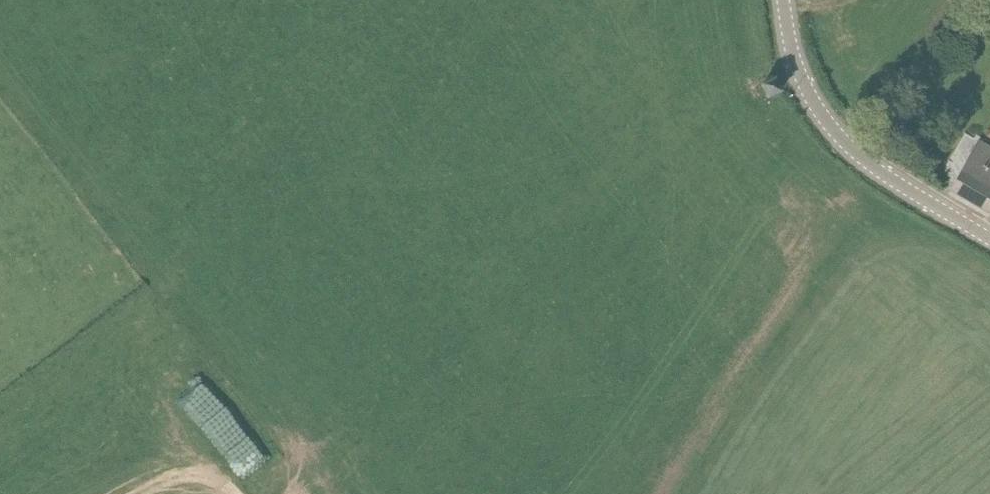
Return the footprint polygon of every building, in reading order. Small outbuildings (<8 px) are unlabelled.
[(772,81),(758,87),(765,100),(778,94),(772,81)] [(947,193),(983,214),(989,203),(989,151),(977,143),(947,193)]
